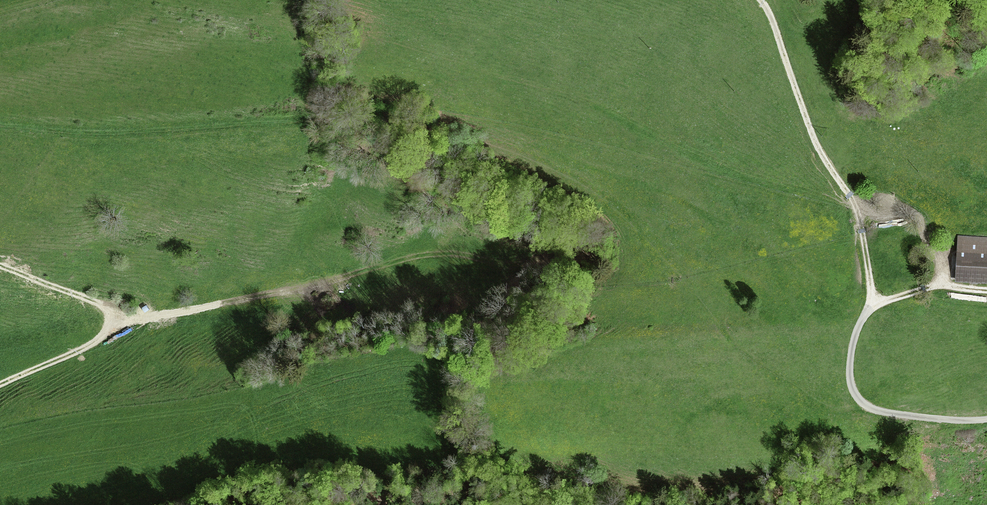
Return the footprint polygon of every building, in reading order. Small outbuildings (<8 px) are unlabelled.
[(956,239),(954,278),(986,280),(986,254),(986,242),(986,240),(956,239)]
